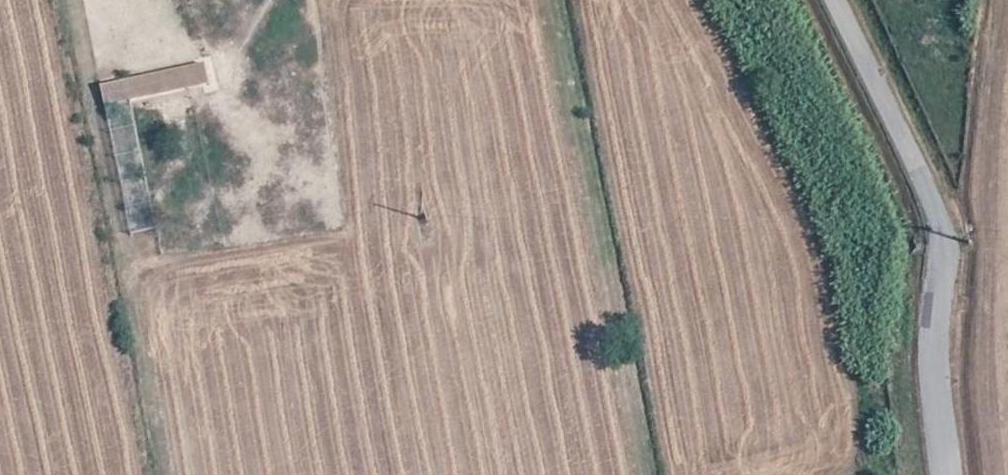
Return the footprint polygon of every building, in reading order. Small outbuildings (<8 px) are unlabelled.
[(204,61),(99,83),(104,103),(208,81),(204,61)]
